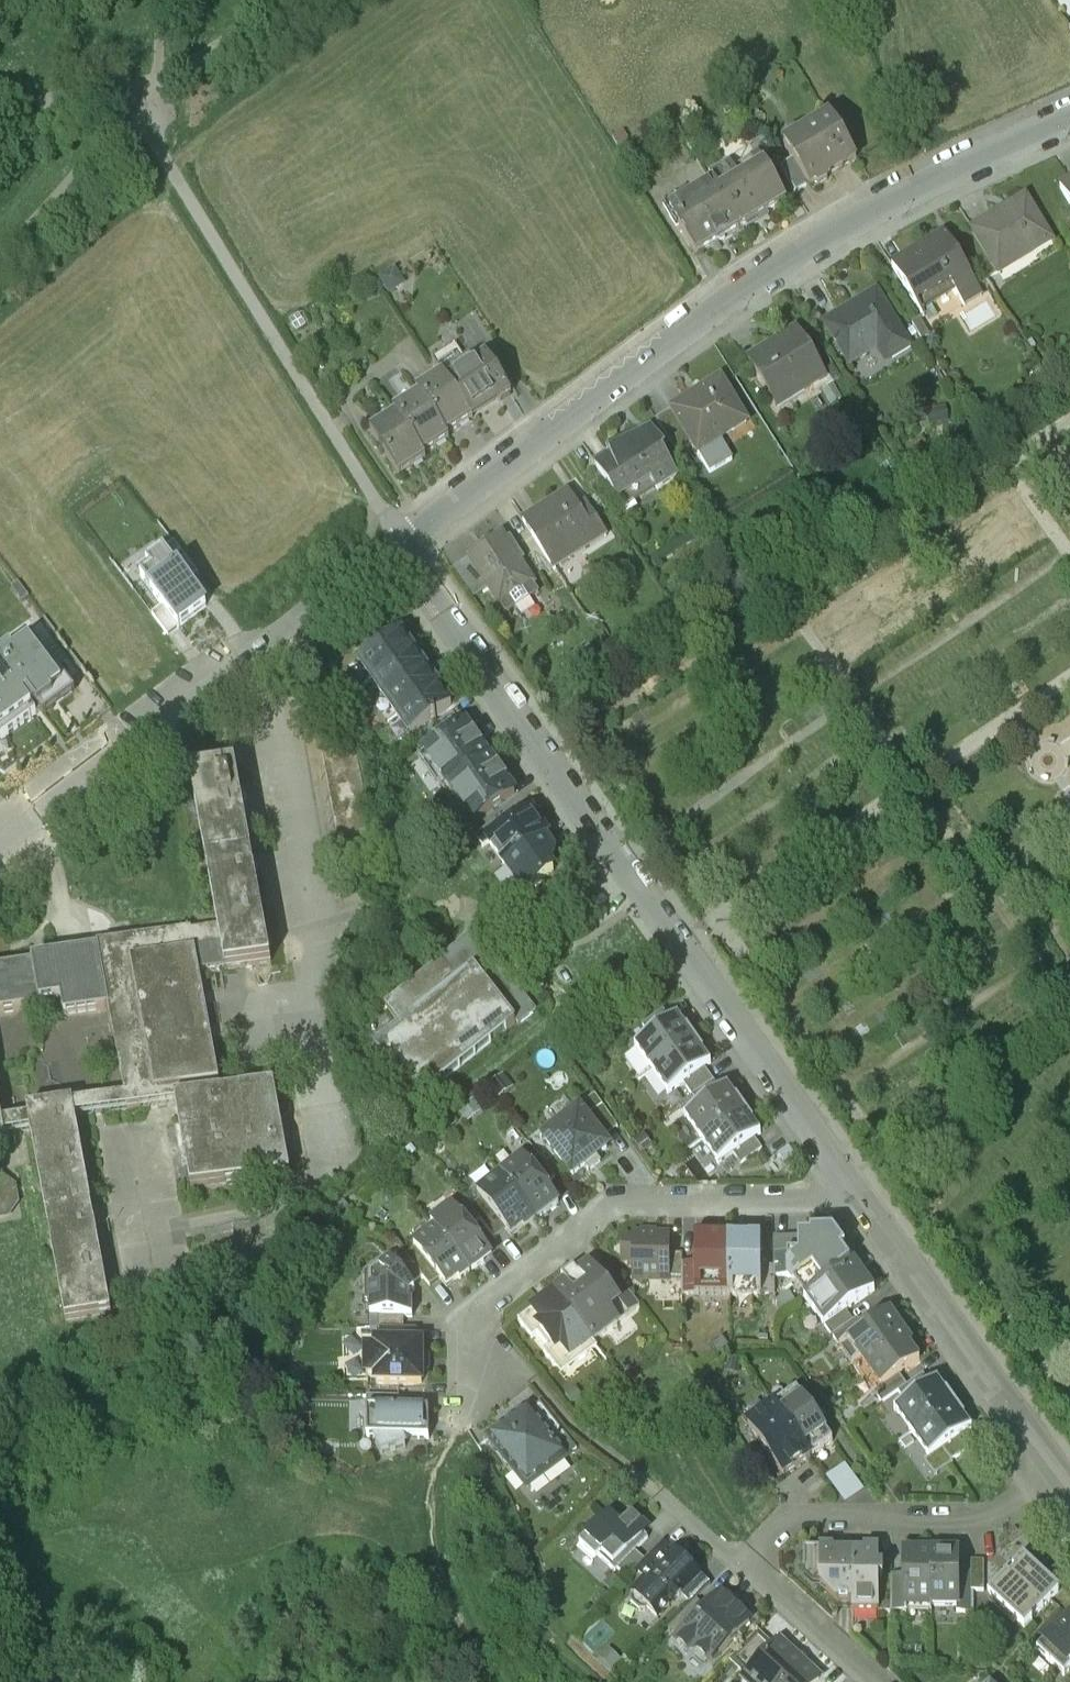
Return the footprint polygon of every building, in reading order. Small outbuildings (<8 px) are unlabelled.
[(831,119),(785,146),(793,159),(807,184),(810,188),(813,185),(819,187),(829,181),(829,176),(856,160),(831,119)] [(779,164),(762,137),(749,145),(756,157),(758,156),(767,171),(779,164)] [(756,157),(734,170),(731,165),(709,178),(713,185),(739,228),(785,201),(767,171),(758,156),(756,157)] [(793,159),(780,167),(795,191),(807,184),(793,159)] [(1062,186),(1069,201),(1069,181),(1062,186)] [(713,185),(675,208),(683,222),(677,226),(695,255),(739,228),(713,185)] [(1012,211),(977,235),(998,266),(1032,243),(1037,251),(1054,239),(1026,197),(1010,208),(1012,211)] [(947,238),(894,270),(919,311),(954,289),(964,306),(982,295),(947,238)] [(878,292),(826,324),(850,365),(868,354),(864,347),(880,337),(894,357),(912,346),(878,292)] [(798,331),(749,361),(772,399),(800,382),(804,389),(826,375),(798,331)] [(486,359),(447,384),(468,417),(496,399),(498,402),(508,396),(492,371),(493,371),(486,359)] [(446,438),(471,421),(468,417),(447,384),(443,378),(417,394),(420,399),(446,438)] [(720,379),(672,410),(695,448),(715,435),(719,441),(748,423),(720,379)] [(446,438),(420,399),(395,416),(397,419),(423,459),(448,442),(446,438)] [(398,479),(425,462),(423,459),(397,419),(370,436),(398,479)] [(648,433),(596,467),(622,506),(654,485),(658,491),(677,478),(648,433)] [(583,517),(568,494),(525,522),(556,570),(608,536),(591,512),(583,517)] [(534,584),(502,537),(470,560),(488,589),(500,608),(502,607),(508,617),(539,595),(532,585),(534,584)] [(152,571),(141,580),(178,629),(206,607),(163,552),(146,564),(152,571)] [(488,589),(470,560),(455,570),(475,598),(488,589)] [(400,635),(359,664),(410,736),(433,719),(434,720),(436,719),(435,718),(451,707),(400,635)] [(37,717),(36,716),(40,713),(44,717),(75,693),(39,646),(34,650),(30,644),(20,651),(16,646),(0,658),(0,660),(1,660),(0,661),(0,745),(37,717)] [(466,728),(423,759),(447,793),(491,762),(466,728)] [(353,745),(320,751),(333,833),(366,828),(353,745)] [(491,762),(447,793),(472,827),(515,796),(491,762)] [(235,770),(190,778),(217,928),(193,932),(193,931),(97,948),(98,953),(0,970),(0,1013),(61,1002),(64,1019),(108,1011),(124,1095),(217,1078),(219,1078),(200,973),(224,969),(225,972),(269,964),(235,770)] [(511,832),(489,847),(489,848),(505,870),(545,842),(545,843),(549,840),(532,816),(511,832)] [(503,821),(475,841),(483,852),(489,848),(489,847),(511,832),(503,821)] [(545,842),(505,870),(524,896),(554,875),(550,870),(551,869),(553,859),(552,858),(555,856),(545,843),(545,842)] [(474,939),(385,1011),(402,1032),(374,1054),(417,1104),(515,1026),(518,1030),(536,1016),(474,939)] [(664,1014),(642,1029),(650,1040),(671,1024),(664,1014)] [(650,1040),(635,1050),(636,1052),(637,1051),(652,1073),(695,1042),(687,1031),(685,1032),(678,1022),(679,1021),(678,1020),(671,1024),(650,1040)] [(695,1042),(652,1073),(668,1095),(667,1095),(668,1097),(683,1086),(705,1071),(711,1066),(710,1065),(709,1065),(702,1055),(704,1054),(695,1042)] [(705,1071),(683,1086),(692,1098),(714,1083),(705,1071)] [(124,1095),(71,1105),(74,1117),(176,1098),(219,1090),(217,1078),(124,1095)] [(219,1090),(176,1098),(192,1185),(290,1168),(274,1080),(219,1090)] [(714,1083),(692,1098),(700,1109),(721,1094),(714,1083)] [(700,1109),(685,1120),(686,1121),(702,1143),(745,1112),(737,1100),(735,1102),(728,1091),(728,1089),(721,1094),(700,1109)] [(71,1105),(71,1102),(26,1110),(26,1113),(28,1125),(64,1320),(109,1312),(74,1117),(71,1105)] [(584,1114),(607,1142),(618,1133),(596,1105),(584,1114)] [(1,1117),(0,1110),(0,1121),(1,1130),(28,1125),(26,1113),(1,1117)] [(745,1112),(702,1143),(718,1164),(717,1165),(718,1166),(733,1156),(754,1140),(761,1136),(760,1134),(759,1135),(751,1125),(753,1124),(745,1112)] [(581,1122),(542,1153),(573,1193),(612,1162),(581,1122)] [(754,1140),(733,1156),(740,1166),(762,1151),(754,1140)] [(555,1180),(539,1159),(529,1168),(545,1188),(555,1180)] [(529,1168),(523,1161),(501,1179),(536,1223),(559,1205),(545,1188),(529,1168)] [(536,1223),(501,1179),(477,1198),(481,1203),(506,1233),(511,1239),(523,1230),(525,1232),(536,1223)] [(480,1224),(464,1203),(454,1211),(470,1231),(480,1224)] [(506,1233),(481,1203),(471,1212),(495,1242),(506,1233)] [(454,1211),(453,1211),(431,1229),(436,1234),(470,1277),(492,1259),(470,1231),(454,1211)] [(470,1277),(436,1234),(414,1252),(415,1253),(440,1284),(447,1292),(458,1283),(460,1285),(470,1277)] [(669,1256),(669,1236),(633,1237),(633,1243),(622,1243),(622,1267),(633,1267),(633,1280),(642,1280),(642,1284),(669,1284),(669,1256)] [(713,1241),(713,1236),(695,1236),(695,1266),(695,1298),(728,1297),(728,1236),(726,1236),(726,1240),(713,1241)] [(761,1236),(728,1236),(728,1297),(761,1297),(761,1270),(761,1236)] [(840,1236),(810,1236),(810,1240),(799,1240),(799,1256),(787,1256),(787,1267),(787,1268),(787,1269),(775,1269),(775,1280),(789,1279),(793,1285),(798,1282),(809,1297),(851,1267),(841,1254),(845,1252),(840,1245),(840,1236)] [(799,1256),(799,1240),(774,1240),(774,1269),(775,1269),(787,1269),(787,1268),(787,1267),(787,1256),(799,1256)] [(440,1284),(415,1253),(405,1261),(423,1284),(430,1292),(440,1284)] [(405,1261),(401,1256),(391,1265),(413,1292),(423,1284),(405,1261)] [(683,1266),(682,1256),(669,1256),(669,1284),(682,1284),(682,1283),(682,1266),(683,1266)] [(391,1265),(389,1262),(365,1281),(366,1310),(371,1309),(371,1325),(404,1324),(413,1324),(413,1308),(409,1308),(409,1301),(416,1296),(413,1292),(391,1265)] [(874,1293),(854,1265),(809,1297),(804,1300),(824,1329),(846,1314),(874,1293)] [(683,1266),(682,1266),(682,1283),(682,1284),(682,1298),(695,1298),(695,1266),(683,1266)] [(610,1292),(590,1267),(578,1277),(574,1272),(562,1282),(566,1287),(555,1296),(593,1344),(629,1315),(610,1292)] [(775,1280),(775,1269),(774,1269),(761,1270),(761,1297),(775,1297),(775,1280)] [(639,1307),(620,1284),(610,1292),(629,1315),(639,1307)] [(593,1344),(555,1296),(519,1325),(532,1342),(537,1338),(549,1352),(543,1356),(557,1373),(593,1344)] [(846,1314),(824,1329),(832,1340),(854,1324),(846,1314)] [(865,1333),(840,1351),(853,1369),(903,1333),(890,1315),(865,1333)] [(854,1324),(832,1340),(840,1351),(865,1333),(857,1322),(854,1324)] [(404,1337),(404,1324),(371,1325),(371,1338),(381,1338),(404,1337)] [(903,1333),(853,1369),(873,1397),(874,1396),(899,1378),(920,1364),(909,1349),(913,1347),(903,1333)] [(417,1351),(417,1337),(404,1337),(381,1338),(381,1351),(417,1351)] [(381,1351),(377,1351),(377,1358),(367,1358),(367,1385),(377,1385),(377,1392),(422,1391),(422,1351),(381,1351)] [(899,1378),(874,1396),(882,1407),(898,1395),(907,1389),(899,1378)] [(907,1389),(898,1395),(906,1406),(931,1388),(923,1378),(907,1389)] [(906,1406),(894,1414),(895,1416),(896,1415),(912,1437),(955,1406),(947,1394),(945,1396),(937,1386),(938,1385),(937,1384),(906,1406)] [(810,1413),(797,1394),(775,1409),(811,1460),(833,1444),(819,1426),(823,1423),(814,1410),(810,1413)] [(398,1418),(398,1405),(367,1405),(368,1418),(398,1418)] [(955,1406),(912,1437),(929,1460),(928,1461),(929,1463),(943,1453),(964,1438),(972,1432),(971,1431),(970,1431),(963,1421),(965,1420),(955,1406)] [(540,1409),(530,1417),(528,1414),(517,1423),(538,1451),(550,1441),(558,1451),(568,1443),(540,1409)] [(811,1460),(775,1409),(748,1429),(784,1479),(811,1460)] [(398,1418),(368,1418),(368,1448),(376,1448),(382,1465),(406,1456),(403,1448),(430,1447),(429,1418),(398,1418)] [(538,1451),(517,1423),(489,1446),(518,1482),(528,1474),(538,1486),(567,1462),(558,1451),(550,1441),(538,1451)] [(964,1438),(943,1453),(951,1465),(973,1450),(964,1438)] [(841,1507),(863,1493),(845,1465),(824,1479),(841,1507)] [(632,1521),(620,1534),(609,1523),(580,1554),(597,1569),(599,1566),(615,1581),(618,1578),(635,1559),(648,1545),(637,1534),(641,1529),(632,1521)] [(645,1568),(636,1578),(646,1588),(673,1559),(663,1549),(645,1568)] [(877,1553),(864,1554),(864,1558),(852,1558),(852,1610),(852,1611),(853,1619),(879,1619),(879,1587),(883,1587),(883,1584),(883,1574),(878,1574),(878,1558),(877,1558),(877,1553)] [(852,1610),(852,1558),(833,1558),(833,1554),(820,1554),(820,1558),(804,1558),(804,1580),(820,1580),(820,1596),(836,1611),(852,1610)] [(803,1556),(792,1555),(791,1578),(802,1578),(803,1556)] [(931,1557),(905,1558),(905,1582),(905,1613),(907,1613),(931,1613),(931,1557)] [(958,1579),(957,1557),(931,1557),(931,1613),(957,1613),(958,1613),(958,1579)] [(635,1559),(618,1578),(628,1587),(636,1578),(645,1568),(635,1559)] [(700,1584),(673,1559),(646,1588),(631,1604),(634,1606),(632,1609),(632,1614),(640,1622),(646,1622),(648,1619),(659,1629),(683,1603),(700,1584)] [(1023,1561),(988,1599),(1024,1633),(1060,1594),(1023,1561)] [(984,1566),(971,1566),(971,1579),(971,1597),(984,1597),(984,1566)] [(971,1579),(958,1579),(958,1613),(957,1613),(957,1619),(971,1619),(971,1597),(971,1579)] [(905,1582),(892,1582),(892,1584),(892,1619),(907,1619),(907,1613),(905,1613),(905,1582)] [(700,1584),(683,1603),(693,1613),(696,1610),(697,1609),(711,1594),(700,1584)] [(892,1619),(892,1584),(883,1584),(883,1587),(879,1587),(879,1619),(892,1619)] [(680,1648),(677,1652),(689,1663),(699,1663),(710,1673),(750,1629),(721,1603),(706,1619),(680,1648)] [(693,1613),(670,1639),(680,1648),(706,1619),(696,1610),(693,1613)] [(1037,1658),(1063,1681),(1065,1681),(1069,1676),(1069,1623),(1069,1622),(1037,1658)] [(731,1670),(744,1681),(753,1681),(775,1657),(758,1641),(731,1670)] [(780,1652),(753,1681),(813,1681),(780,1652)]
